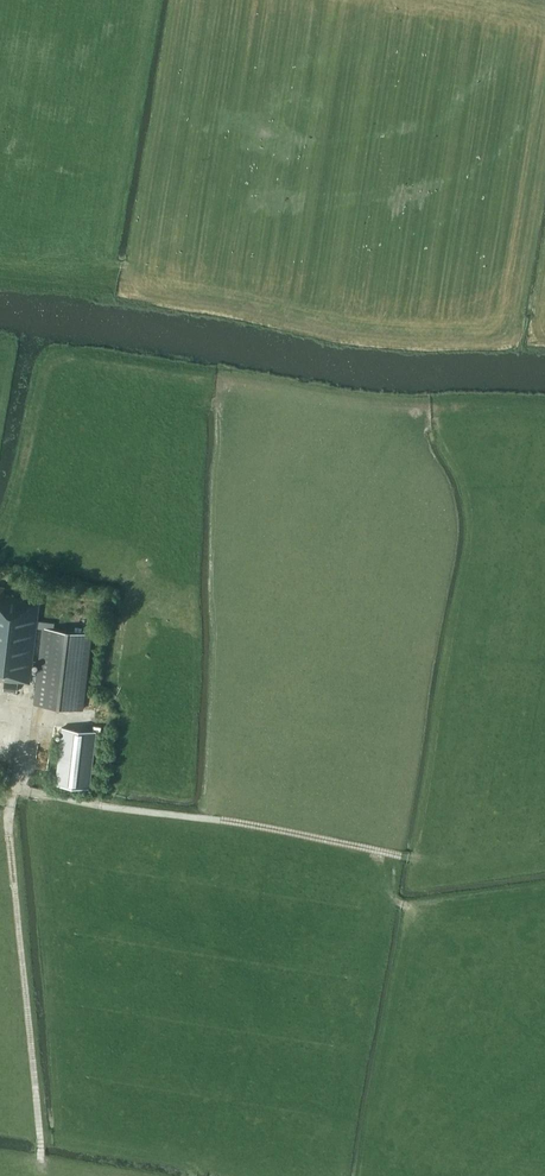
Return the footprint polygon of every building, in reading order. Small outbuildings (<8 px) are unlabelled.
[(0,585),(0,677),(30,681),(32,659),(39,659),(34,702),(82,708),(91,633),(43,627),(40,652),(33,651),(40,598),(4,594),(5,586),(0,585)] [(26,683),(4,681),(3,690),(25,692),(26,683)] [(62,727),(55,782),(88,786),(95,731),(62,727)]
